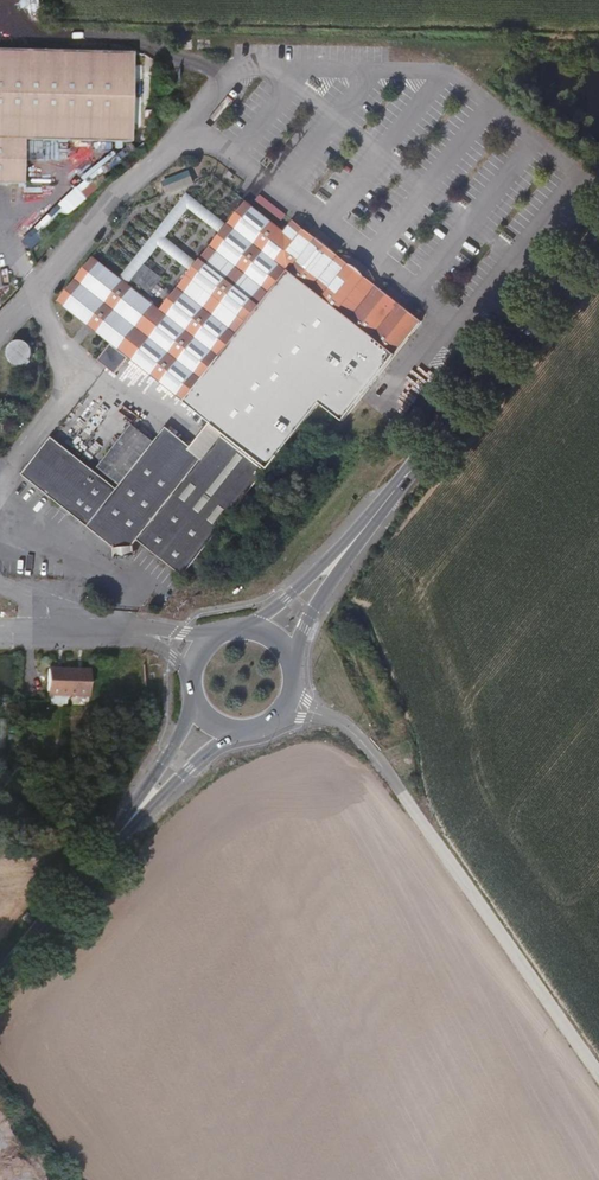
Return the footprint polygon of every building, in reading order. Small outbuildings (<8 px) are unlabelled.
[(125,55),(0,52),(0,187),(16,187),(17,142),(124,145),(125,55)] [(159,239),(183,208),(188,202),(182,197),(115,281),(122,286),(125,281),(137,266),(153,246),(158,239),(159,239)] [(220,228),(188,202),(183,208),(216,233),(220,228)] [(222,523),(264,470),(299,425),(314,405),(337,423),(416,323),(287,222),(278,233),(240,203),(220,228),(216,233),(191,265),(186,272),(166,298),(163,301),(155,312),(119,357),(105,347),(92,363),(110,377),(123,360),(173,400),(193,415),(201,422),(217,434),(198,458),(174,439),(160,429),(149,444),(115,487),(113,491),(47,440),(18,477),(75,522),(126,562),(137,546),(178,578),(222,523)] [(191,265),(158,239),(153,246),(186,272),(191,265)] [(119,357),(155,312),(122,286),(115,281),(88,259),(52,305),(105,347),(119,357)] [(152,287),(156,281),(137,266),(125,281),(144,296),(149,290),(163,301),(166,298),(152,287)] [(27,358),(28,355),(27,352),(26,349),(24,346),(21,344),(18,343),(15,343),(12,343),(9,344),(6,346),(4,349),(3,352),(2,355),(3,358),(4,361),(5,363),(8,366),(10,367),(13,368),(17,368),(20,367),(22,366),(25,363),(26,361),(27,358)] [(198,458),(217,434),(201,422),(193,415),(187,422),(174,439),(198,458)] [(115,487),(149,444),(126,427),(93,469),(115,487)] [(90,700),(91,672),(47,670),(46,698),(90,700)]
